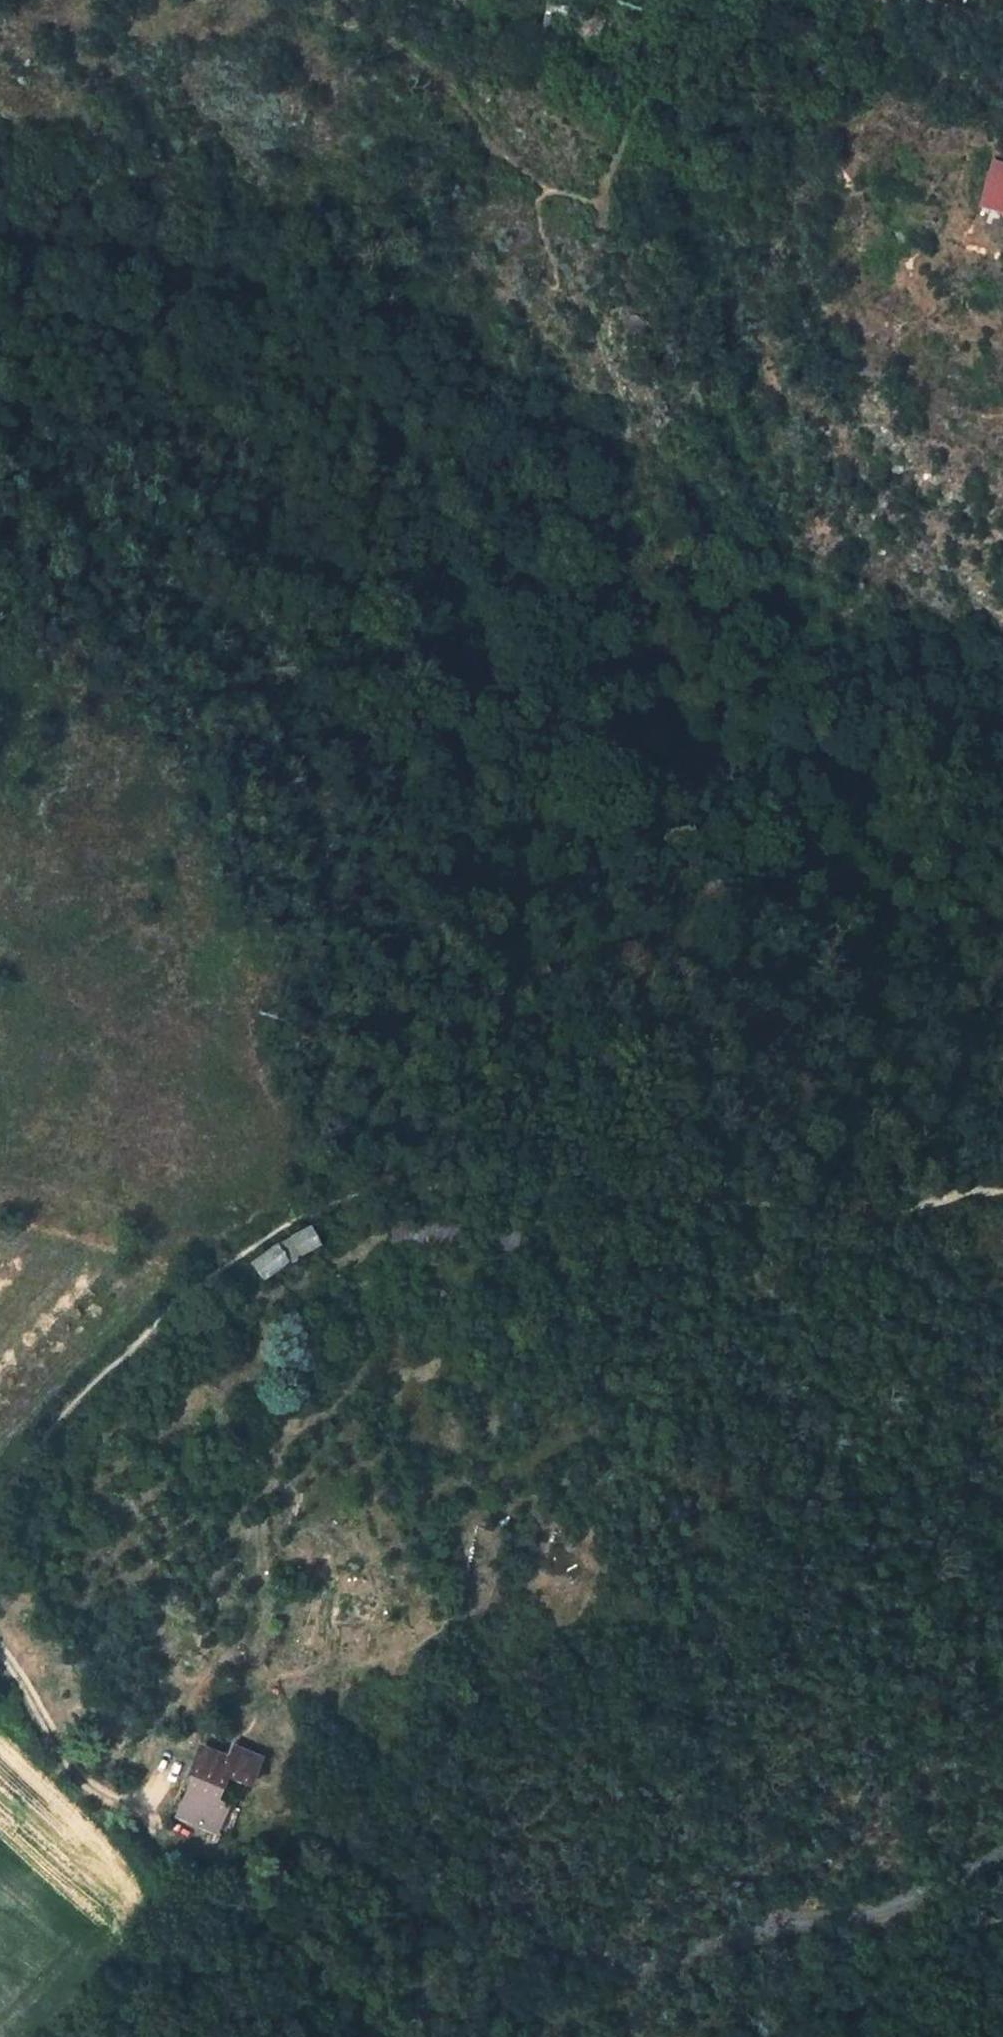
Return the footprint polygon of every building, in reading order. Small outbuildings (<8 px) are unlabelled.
[(999,164),(985,206),(1002,212),(1002,165),(999,164)] [(256,1258),(246,1265),(263,1285),(277,1271),(316,1246),(307,1230),(282,1243),(256,1258)] [(208,1834),(238,1759),(188,1737),(176,1767),(192,1774),(172,1821),(208,1834)]
